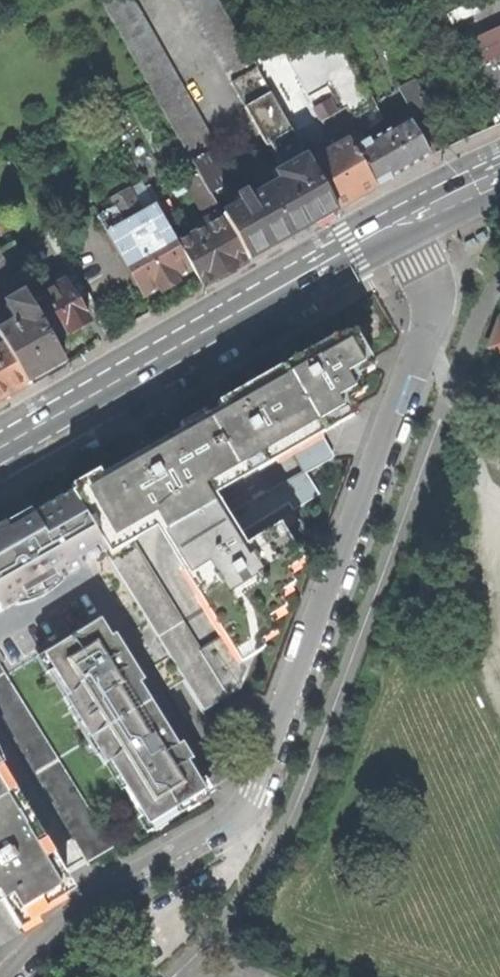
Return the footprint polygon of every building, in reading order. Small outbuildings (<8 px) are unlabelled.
[(293,235),(268,190),(264,182),(237,196),(229,181),(224,184),(207,154),(217,148),(135,0),(102,0),(197,169),(248,260),(269,249),(293,235)] [(337,210),(252,58),(219,0),(186,0),(267,145),(271,143),(285,169),(277,174),(281,182),(268,190),(293,235),(317,221),(337,210)] [(460,45),(486,99),(499,93),(499,27),(460,45)] [(357,198),(376,188),(354,149),(350,141),(332,151),(277,53),(252,58),(337,210),(357,198)] [(414,115),(427,107),(413,82),(400,89),(414,115)] [(430,157),(408,118),(354,149),(376,188),(407,170),(430,157)] [(224,274),(248,260),(197,169),(184,177),(209,220),(200,225),(202,231),(179,244),(193,269),(203,286),(224,274)] [(144,182),(131,189),(144,213),(157,205),(144,182)] [(177,278),(193,269),(179,244),(157,205),(144,213),(131,189),(111,200),(117,210),(101,219),(145,296),(161,287),(163,292),(172,287),(180,283),(177,278)] [(77,330),(89,324),(64,282),(30,302),(54,343),(77,330)] [(54,343),(30,302),(26,295),(7,306),(17,324),(14,325),(16,328),(0,337),(0,339),(3,345),(27,387),(47,375),(66,364),(54,343)] [(499,351),(499,322),(498,321),(489,347),(499,351)] [(310,431),(350,409),(342,395),(359,385),(351,370),(368,360),(351,332),(306,358),(272,377),(310,431)] [(27,387),(3,345),(0,347),(0,403),(27,387)] [(206,490),(310,431),(272,377),(232,400),(133,457),(70,493),(70,494),(98,538),(204,710),(228,696),(128,534),(161,516),(167,529),(164,531),(243,661),(260,650),(253,637),(270,627),(262,614),(279,603),(270,590),(287,579),(279,566),(296,556),(277,525),(258,537),(261,542),(246,551),(242,544),(237,536),(288,504),(293,512),(319,496),(305,472),(226,517),(217,502),(214,503),(206,490)] [(80,451),(84,458),(99,451),(102,449),(100,444),(99,441),(80,451)] [(98,538),(70,494),(44,508),(45,511),(21,524),(19,522),(12,522),(7,525),(5,529),(4,533),(0,535),(0,604),(22,592),(25,597),(54,580),(51,576),(77,561),(72,553),(98,538)] [(80,567),(77,561),(51,576),(54,580),(80,567)] [(25,597),(22,592),(0,604),(0,611),(25,597)] [(42,653),(148,823),(204,788),(163,720),(153,723),(135,682),(138,680),(99,617),(42,653)] [(6,673),(0,677),(0,716),(89,863),(114,848),(6,673)] [(152,703),(138,680),(135,682),(153,723),(163,720),(152,703)] [(0,780),(0,798),(8,794),(0,780)] [(8,794),(0,798),(0,897),(3,902),(16,924),(35,912),(32,906),(64,887),(8,794)]
